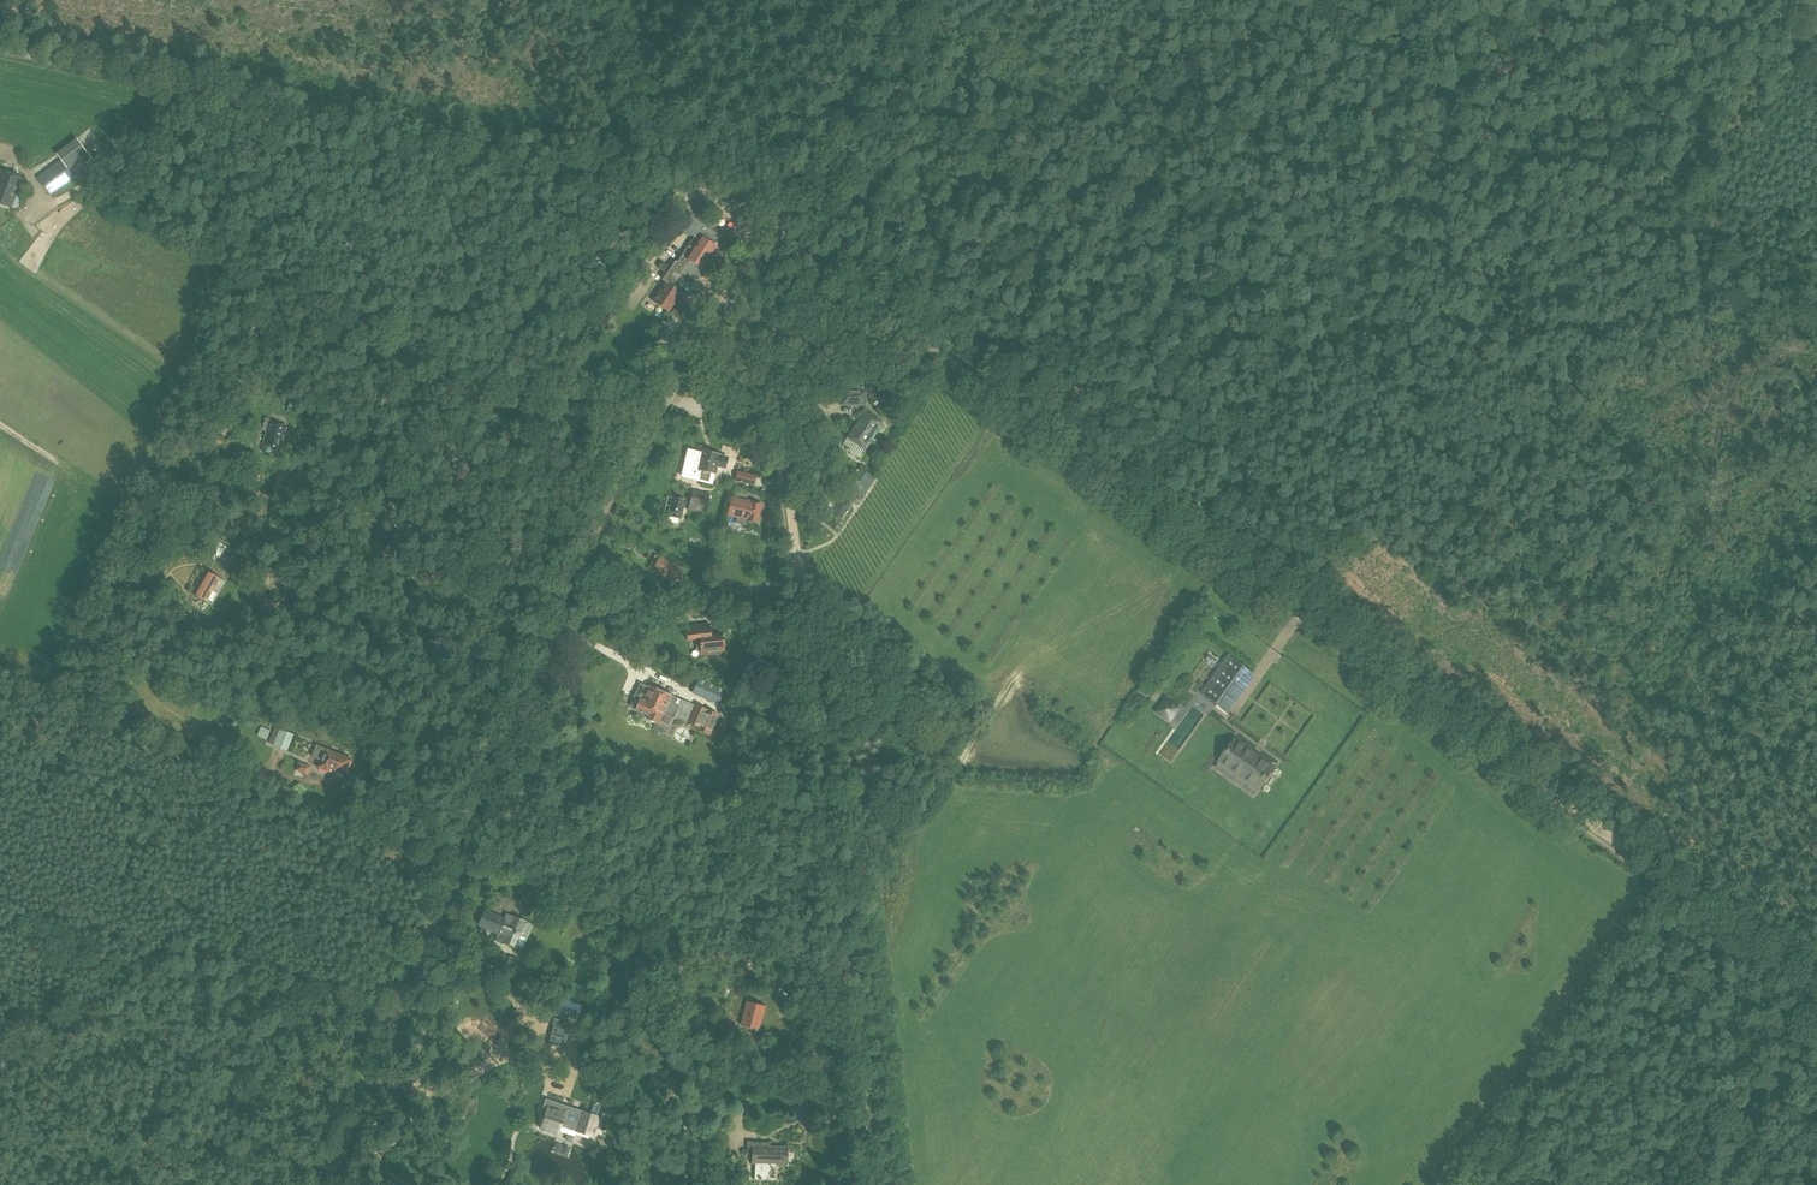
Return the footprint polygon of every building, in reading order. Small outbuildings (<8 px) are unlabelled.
[(37,177),(51,195),(95,161),(76,137),(56,153),(61,159),(37,177)] [(15,207),(18,205),(20,200),(19,197),(15,196),(22,178),(2,170),(1,172),(0,172),(0,202),(11,207),(12,206),(15,207)] [(641,221),(654,224),(656,216),(643,214),(641,221)] [(695,236),(678,262),(676,260),(671,267),(662,260),(657,266),(667,273),(662,280),(665,282),(652,300),(670,312),(684,292),(674,285),(685,269),(692,274),(693,272),(693,273),(695,270),(701,274),(708,264),(717,271),(734,246),(725,240),(723,242),(718,238),(715,236),(716,233),(692,216),(682,230),(690,235),(691,233),(695,236)] [(672,313),(677,317),(687,303),(682,299),(672,313)] [(576,368),(583,372),(595,354),(586,348),(580,358),(582,359),(576,368)] [(842,404),(867,404),(867,390),(842,389),(842,404)] [(848,437),(864,448),(882,421),(865,410),(848,437)] [(263,444),(282,449),(288,425),(269,420),(263,444)] [(725,468),(728,456),(720,454),(703,450),(703,452),(693,450),(684,483),(711,490),(717,466),(725,468)] [(734,484),(752,487),(754,478),(736,474),(734,484)] [(854,490),(860,481),(854,478),(847,490),(852,493),(854,490)] [(667,520),(681,523),(686,499),(672,496),(667,520)] [(839,497),(829,513),(839,519),(848,502),(839,497)] [(746,522),(758,525),(761,506),(750,504),(731,501),(728,518),(746,522)] [(700,508),(698,518),(711,522),(713,511),(700,508)] [(220,563),(228,567),(233,559),(225,555),(220,563)] [(676,582),(683,568),(660,557),(653,571),(676,582)] [(206,601),(220,578),(207,570),(194,594),(206,601)] [(759,575),(757,589),(767,591),(769,577),(759,575)] [(670,615),(682,617),(684,603),(671,602),(670,615)] [(703,602),(686,604),(688,613),(704,611),(703,602)] [(711,625),(711,612),(694,613),(694,626),(711,625)] [(700,649),(701,653),(726,650),(723,632),(712,633),(712,630),(706,630),(706,625),(687,628),(688,639),(695,638),(696,649),(700,649)] [(1202,693),(1225,709),(1252,670),(1228,654),(1223,661),(1202,693)] [(636,710),(648,715),(646,718),(659,723),(663,714),(674,718),(682,699),(649,685),(643,700),(641,699),(641,700),(635,697),(631,706),(636,708),(636,710)] [(1142,688),(1137,694),(1145,699),(1149,692),(1142,688)] [(727,717),(735,701),(708,689),(701,705),(727,717)] [(1154,712),(1170,724),(1181,707),(1165,696),(1154,712)] [(708,729),(711,720),(714,713),(714,712),(692,703),(692,704),(685,721),(696,726),(696,724),(708,729)] [(251,728),(254,720),(239,713),(238,717),(245,721),(243,724),(251,728)] [(258,735),(267,739),(271,730),(261,726),(258,735)] [(269,743),(288,750),(294,734),(275,727),(269,743)] [(1257,783),(1274,759),(1235,729),(1216,752),(1257,783)] [(1110,747),(1124,754),(1130,744),(1116,736),(1110,747)] [(330,768),(345,773),(351,758),(318,745),(313,756),(321,759),(318,766),(329,771),(330,768)] [(278,774),(286,778),(294,761),(286,757),(278,774)] [(295,770),(308,775),(311,766),(299,761),(295,770)] [(559,914),(565,917),(574,897),(568,894),(559,914)] [(504,941),(516,946),(526,921),(513,915),(513,916),(506,913),(504,918),(486,911),(480,925),(499,933),(498,937),(504,940),(504,941)] [(636,920),(648,925),(651,916),(640,911),(636,920)] [(506,966),(530,975),(533,965),(510,956),(506,966)] [(761,1003),(763,994),(745,989),(739,1013),(751,1015),(754,1001),(761,1003)] [(575,1009),(556,1003),(553,1012),(573,1018),(575,1009)] [(570,1023),(555,1018),(552,1025),(568,1030),(570,1023)] [(543,1128),(558,1133),(563,1118),(573,1121),(573,1122),(574,1122),(577,1111),(551,1103),(543,1128)] [(756,1179),(775,1179),(776,1164),(787,1164),(788,1147),(769,1146),(769,1143),(749,1142),(748,1154),(753,1154),(752,1163),(756,1163),(756,1179)] [(561,1164),(579,1170),(582,1159),(565,1153),(561,1164)]
